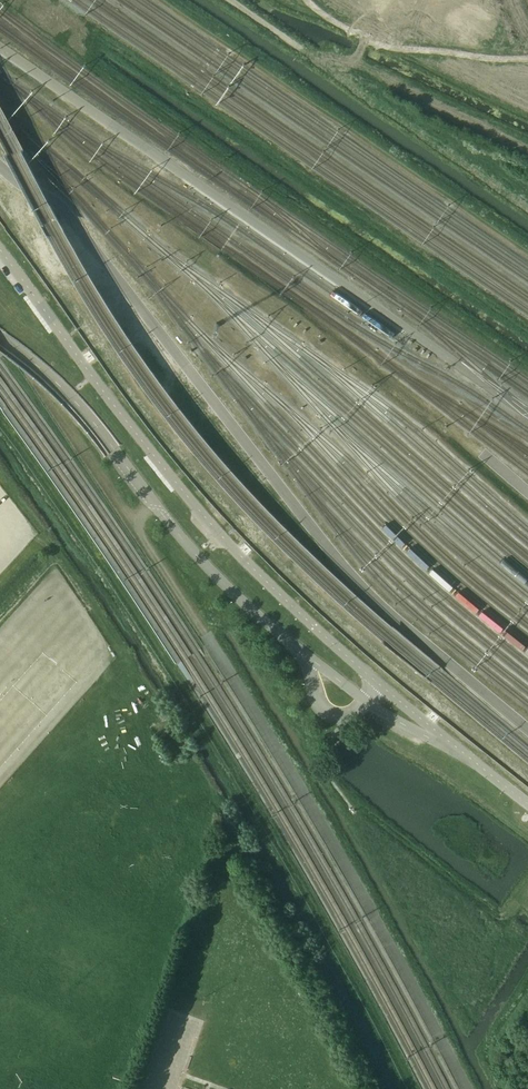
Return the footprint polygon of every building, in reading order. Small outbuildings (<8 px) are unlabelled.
[(336,728),(329,735),(334,740),(339,734),(342,731),(337,727),(336,728)]
